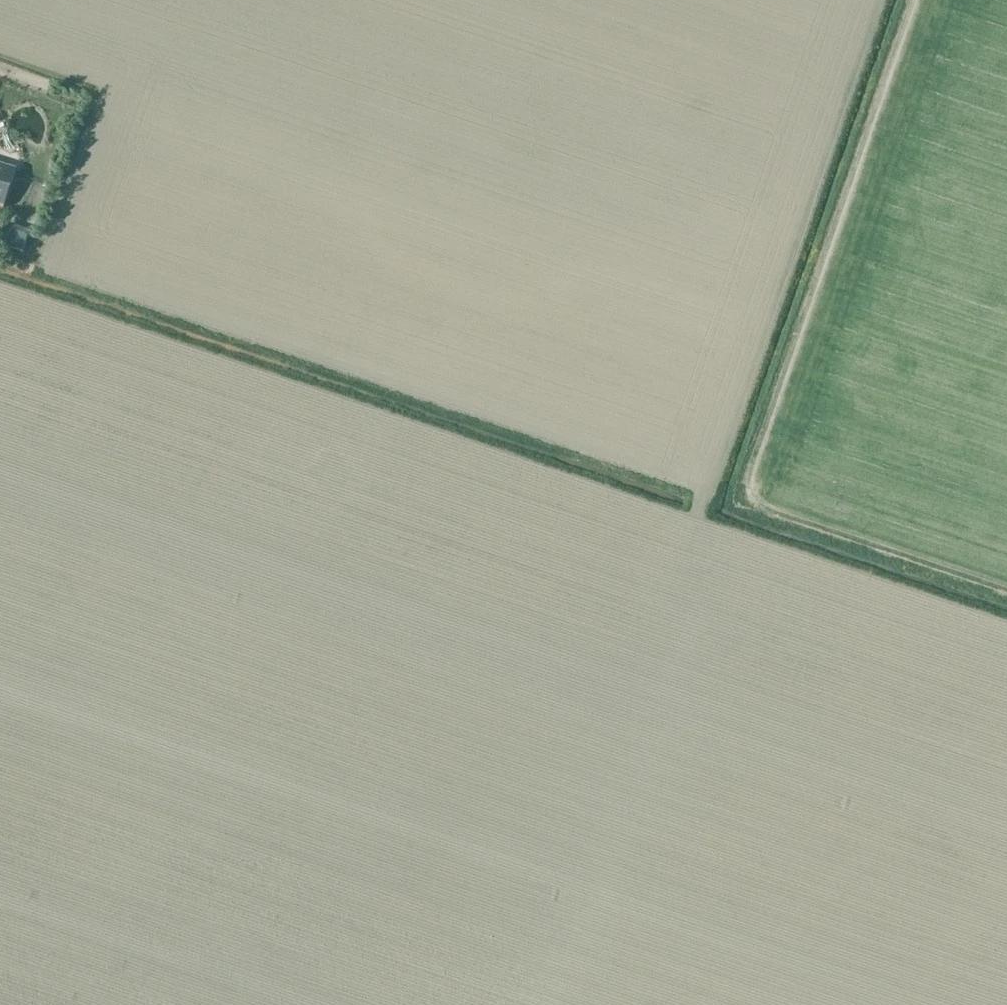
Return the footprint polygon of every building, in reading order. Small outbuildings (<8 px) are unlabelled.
[(17,172),(0,166),(0,208),(4,210),(17,172)]
